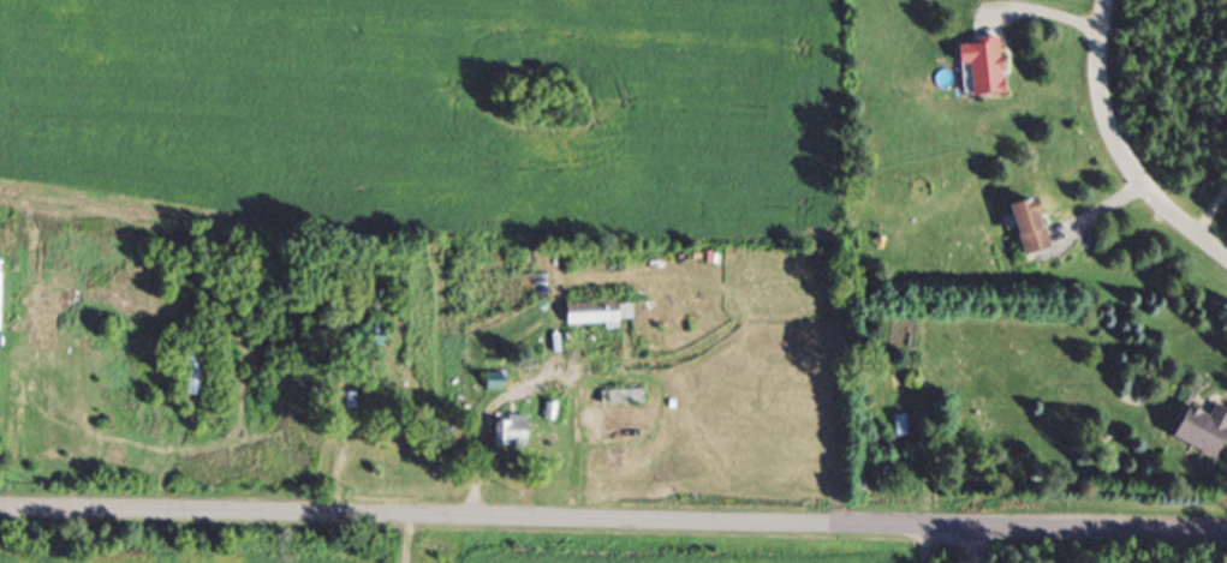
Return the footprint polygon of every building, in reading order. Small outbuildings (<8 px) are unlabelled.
[(967,100),(999,98),(995,43),(952,46),(954,68),(964,67),(967,100)] [(1035,200),(1002,209),(1016,261),(1049,253),(1035,200)] [(637,309),(576,309),(576,331),(637,331),(637,309)] [(217,348),(189,348),(189,400),(217,400),(217,348)] [(1216,463),(1226,441),(1226,414),(1215,408),(1208,421),(1184,408),(1168,440),(1216,463)] [(908,438),(906,419),(896,420),(898,439),(908,438)] [(502,451),(537,451),(537,423),(502,423),(502,451)]
